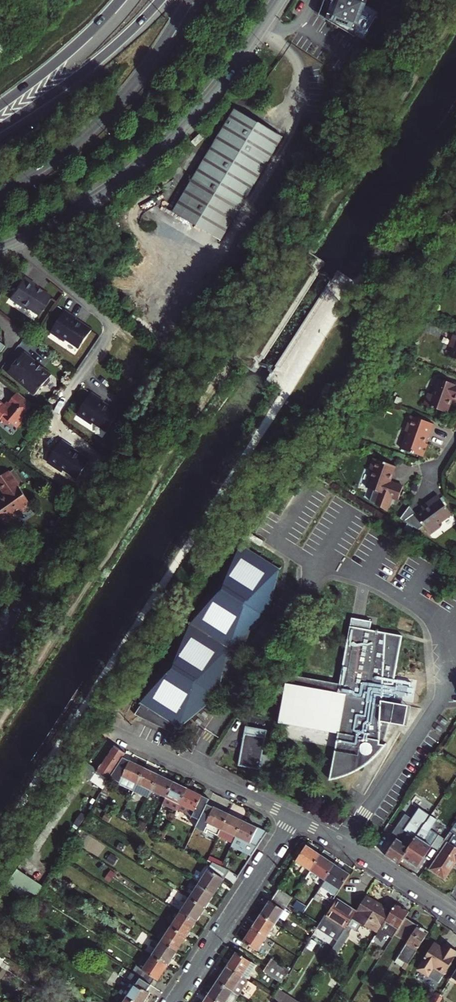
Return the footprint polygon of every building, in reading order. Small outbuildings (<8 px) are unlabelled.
[(320,20),(351,32),(364,1),(361,0),(326,0),(324,4),(327,5),(320,20)] [(222,246),(289,146),(259,126),(260,125),(243,113),(225,139),(226,140),(176,215),(222,246)] [(202,140),(193,148),(196,151),(204,143),(202,140)] [(25,306),(38,315),(51,297),(43,292),(41,292),(34,287),(36,285),(24,277),(10,298),(21,306),(25,306)] [(67,311),(52,332),(63,340),(67,340),(80,349),(93,331),(84,325),(83,326),(76,322),(78,319),(67,311)] [(447,358),(455,361),(455,336),(455,337),(453,336),(452,335),(447,348),(451,349),(447,358)] [(24,352),(8,372),(36,394),(44,386),(46,386),(51,380),(50,376),(52,374),(24,352)] [(437,395),(431,409),(448,415),(453,402),(455,403),(455,385),(450,383),(449,384),(439,380),(434,394),(437,395)] [(19,392),(8,406),(0,400),(0,420),(1,421),(4,417),(11,423),(12,422),(19,427),(24,421),(23,420),(28,414),(27,413),(34,404),(19,392)] [(93,396),(79,417),(91,426),(95,425),(108,434),(121,416),(113,411),(110,411),(104,407),(106,405),(93,396)] [(433,426),(410,417),(404,432),(407,434),(400,451),(422,459),(426,447),(424,446),(427,439),(428,440),(433,426)] [(395,467),(373,459),(370,469),(374,471),(367,487),(375,490),(371,500),(387,511),(392,498),(396,499),(398,500),(403,487),(389,482),(395,467)] [(13,469),(0,478),(10,493),(5,497),(3,494),(0,496),(0,510),(7,521),(18,514),(19,516),(29,509),(27,507),(35,502),(13,469)] [(436,526),(451,516),(436,496),(425,504),(427,508),(422,512),(414,517),(413,514),(401,522),(415,531),(422,527),(429,537),(439,530),(436,526)] [(392,498),(387,511),(396,499),(392,498)] [(422,512),(427,508),(425,504),(419,508),(422,512)] [(401,522),(413,514),(408,508),(398,520),(401,522)] [(174,725),(175,726),(199,707),(209,694),(216,681),(223,665),(226,660),(231,664),(242,658),(242,646),(238,643),(242,636),(263,616),(279,572),(242,546),(137,701),(138,701),(131,712),(169,732),(174,725)] [(387,726),(397,727),(401,707),(380,704),(381,686),(391,687),(400,638),(368,632),(369,624),(349,620),(337,686),(286,677),(277,724),(337,735),(328,782),(338,780),(349,776),(359,770),(367,765),(372,760),(376,756),(384,745),(383,743),(385,737),(387,726)] [(259,765),(265,732),(243,728),(236,761),(259,765)] [(109,781),(124,758),(126,754),(115,746),(98,771),(89,765),(82,775),(103,790),(109,781)] [(451,766),(438,757),(436,761),(449,769),(451,766)] [(109,781),(134,793),(145,769),(124,758),(109,781)] [(148,800),(152,791),(160,775),(145,769),(134,793),(148,800)] [(152,791),(166,798),(174,782),(160,775),(152,791)] [(178,811),(178,809),(188,789),(174,782),(166,798),(163,804),(178,811)] [(200,820),(208,804),(211,800),(188,789),(178,809),(200,820)] [(197,827),(218,837),(229,814),(208,804),(200,820),(197,827)] [(317,807),(314,812),(323,818),(326,812),(317,807)] [(405,814),(391,835),(396,839),(385,856),(398,865),(402,858),(431,816),(419,808),(412,819),(405,814)] [(440,815),(434,811),(431,816),(402,858),(417,868),(431,846),(438,850),(440,848),(448,835),(442,831),(443,830),(434,824),(440,815)] [(218,837),(233,844),(244,821),(229,814),(218,837)] [(232,846),(253,855),(268,832),(244,821),(233,844),(232,846)] [(452,828),(448,835),(440,848),(442,849),(429,870),(445,880),(455,863),(455,823),(452,828)] [(297,861),(312,871),(322,856),(307,846),(297,861)] [(312,871),(326,880),(337,865),(322,856),(312,871)] [(213,863),(209,861),(196,881),(200,883),(213,863)] [(213,863),(200,883),(216,893),(230,871),(222,867),(213,863)] [(341,890),(351,874),(337,865),(326,880),(341,890)] [(16,870),(6,886),(31,902),(41,886),(16,870)] [(200,883),(190,898),(206,908),(216,893),(200,883)] [(293,898),(280,889),(275,896),(289,904),(293,898)] [(271,901),(262,915),(276,924),(280,917),(285,921),(289,914),(284,910),(289,904),(275,896),(271,901)] [(357,911),(339,941),(330,954),(339,960),(352,939),(351,938),(355,931),(360,934),(379,904),(366,896),(357,911)] [(190,898),(181,912),(196,922),(206,908),(190,898)] [(319,929),(339,941),(357,911),(338,899),(319,929)] [(379,904),(360,934),(361,935),(366,927),(379,935),(392,913),(379,904)] [(392,913),(379,935),(371,947),(377,951),(392,925),(399,930),(406,918),(410,912),(398,904),(392,913)] [(171,927),(187,937),(196,922),(181,912),(171,927)] [(276,924),(262,915),(253,928),(267,937),(276,924)] [(429,933),(406,918),(399,930),(397,934),(409,942),(395,964),(407,971),(410,966),(409,965),(429,933)] [(167,933),(162,941),(178,951),(187,937),(171,927),(167,933)] [(244,941),(258,951),(267,937),(253,928),(244,941)] [(162,941),(167,933),(164,931),(158,939),(162,941)] [(162,941),(153,956),(168,966),(178,951),(162,941)] [(417,968),(427,975),(432,967),(443,974),(455,954),(455,951),(446,944),(443,948),(434,942),(417,968)] [(237,952),(228,967),(243,977),(253,963),(237,952)] [(326,960),(335,965),(339,960),(330,954),(326,960)] [(137,966),(133,973),(152,985),(156,979),(158,980),(168,966),(153,956),(143,970),(137,966)] [(272,959),(268,965),(285,977),(289,971),(272,959)] [(256,965),(253,963),(243,977),(247,980),(256,965)] [(285,977),(268,965),(264,971),(281,983),(285,977)] [(228,967),(218,982),(240,996),(249,981),(247,980),(243,977),(228,967)] [(127,997),(134,1001),(145,1001),(151,993),(148,991),(152,985),(133,973),(128,981),(129,982),(122,994),(127,997)] [(208,996),(217,1001),(235,1001),(240,996),(218,982),(208,996)] [(127,997),(122,994),(117,1001),(124,1001),(127,997)]
